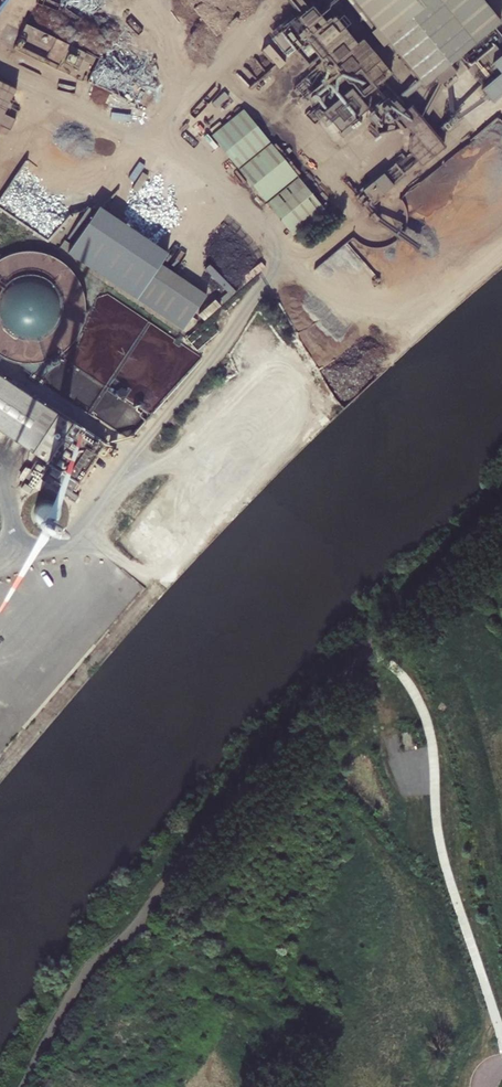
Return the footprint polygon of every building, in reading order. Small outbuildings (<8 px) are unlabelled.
[(194,6),(212,27),(221,19),(217,15),(220,13),(218,10),(224,5),(225,6),(232,0),(202,0),(194,6)] [(275,38),(262,47),(276,67),(289,57),(275,38)] [(473,74),(459,57),(444,69),(458,86),(473,74)] [(492,70),(453,105),(465,118),(490,95),(487,92),(501,80),(492,70)] [(304,92),(318,125),(328,120),(331,128),(366,112),(350,77),(334,84),(330,76),(314,83),(316,87),(304,92)] [(253,102),(221,129),(248,161),(280,135),(253,102)] [(9,130),(15,119),(4,113),(6,108),(0,105),(0,125),(9,130)] [(307,169),(281,137),(249,162),(276,195),(307,169)] [(335,203),(309,170),(277,196),(303,228),(328,208),(335,203)] [(359,189),(371,202),(392,183),(381,170),(359,189)] [(335,203),(328,208),(333,213),(339,208),(335,203)] [(168,252),(99,206),(67,252),(182,330),(207,294),(160,263),(168,252)] [(198,313),(204,320),(220,305),(214,299),(198,313)] [(0,376),(0,430),(77,481),(102,444),(0,376)]
